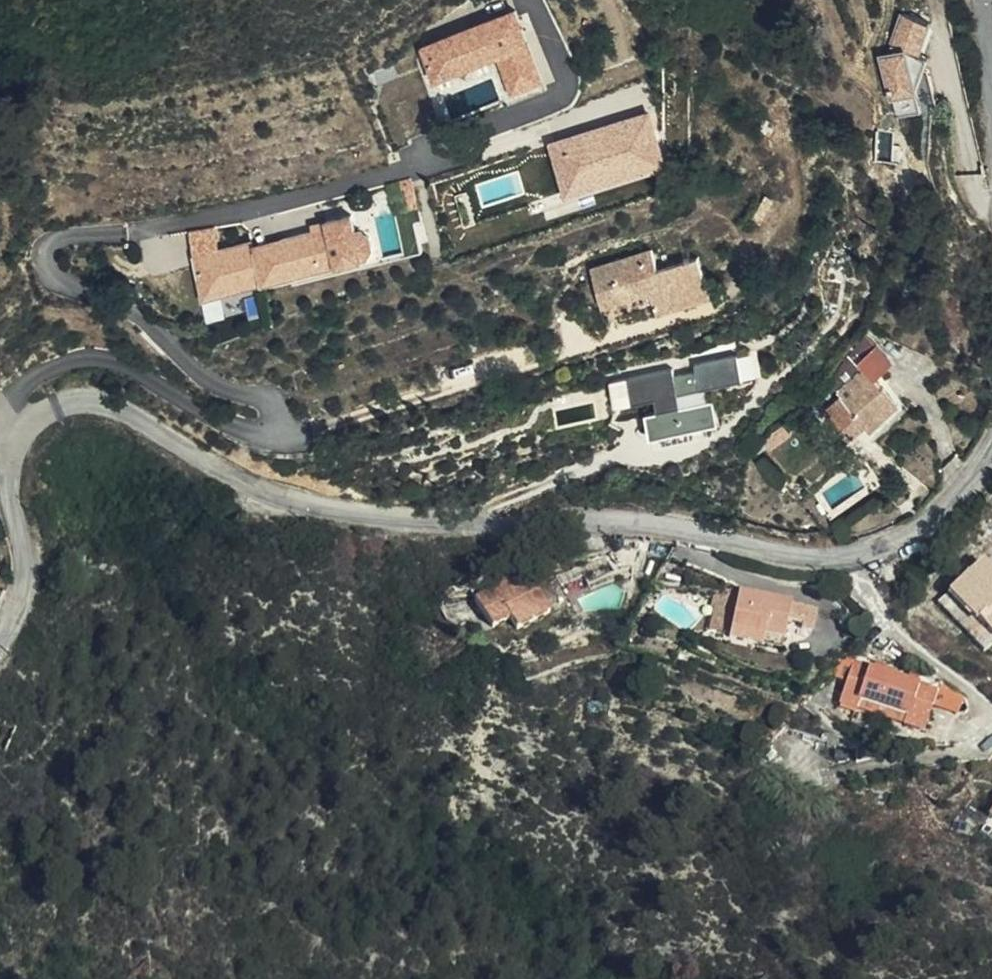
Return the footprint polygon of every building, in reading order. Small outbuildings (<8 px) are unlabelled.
[(892,43),(922,52),(932,19),(901,10),(892,43)] [(492,61),(507,95),(537,84),(508,16),(415,54),(430,87),(492,61)] [(897,116),(937,105),(921,46),(881,57),(897,116)] [(537,84),(507,95),(511,106),(540,94),(537,84)] [(567,194),(672,160),(654,105),(549,140),(567,194)] [(198,297),(286,276),(357,261),(351,234),(347,216),(320,223),(321,231),(305,233),(276,240),(277,244),(249,250),(247,243),(215,250),(216,255),(190,262),(198,297)] [(304,226),(305,233),(321,231),(320,223),(304,226)] [(357,261),(363,260),(366,256),(366,252),(365,243),(364,239),(363,238),(357,234),(351,234),(357,261)] [(188,256),(190,262),(216,255),(215,250),(188,256)] [(586,275),(599,309),(648,294),(681,286),(700,273),(689,250),(651,267),(643,251),(586,275)] [(357,261),(286,276),(288,285),(365,266),(363,260),(357,261)] [(706,289),(700,273),(681,286),(648,294),(654,311),(706,289)] [(845,343),(797,404),(825,432),(835,421),(842,428),(860,411),(868,420),(894,394),(870,368),(887,352),(871,332),(853,350),(845,343)] [(680,396),(677,377),(633,386),(638,415),(657,411),(664,440),(688,435),(682,405),(747,392),(742,363),(697,372),(701,392),(680,396)] [(991,615),(991,546),(958,588),(991,615)] [(545,640),(579,624),(559,583),(505,611),(518,640),(540,630),(545,640)] [(743,618),(767,619),(769,602),(744,601),(743,618)] [(765,656),(791,657),(791,643),(824,646),(825,623),(827,608),(769,602),(767,619),(765,656)] [(851,610),(827,608),(825,623),(850,625),(851,610)] [(862,641),(847,664),(867,670),(862,698),(879,703),(883,686),(930,699),(927,716),(946,722),(953,690),(957,676),(872,653),(874,644),(862,641)] [(791,643),(791,657),(823,660),(824,646),(791,643)] [(883,686),(879,703),(927,716),(930,699),(883,686)]
